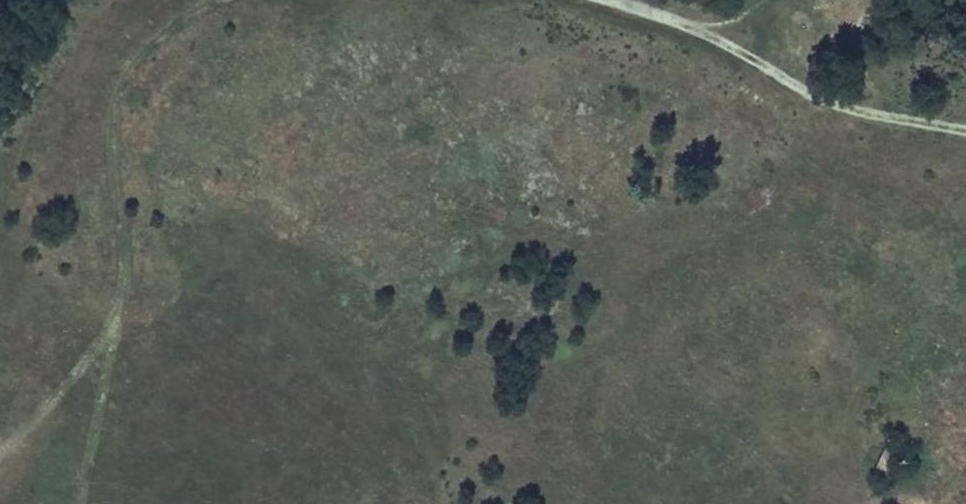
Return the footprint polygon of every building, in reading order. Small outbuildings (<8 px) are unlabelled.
[(887,445),(874,467),(888,475),(900,452),(887,445)]
